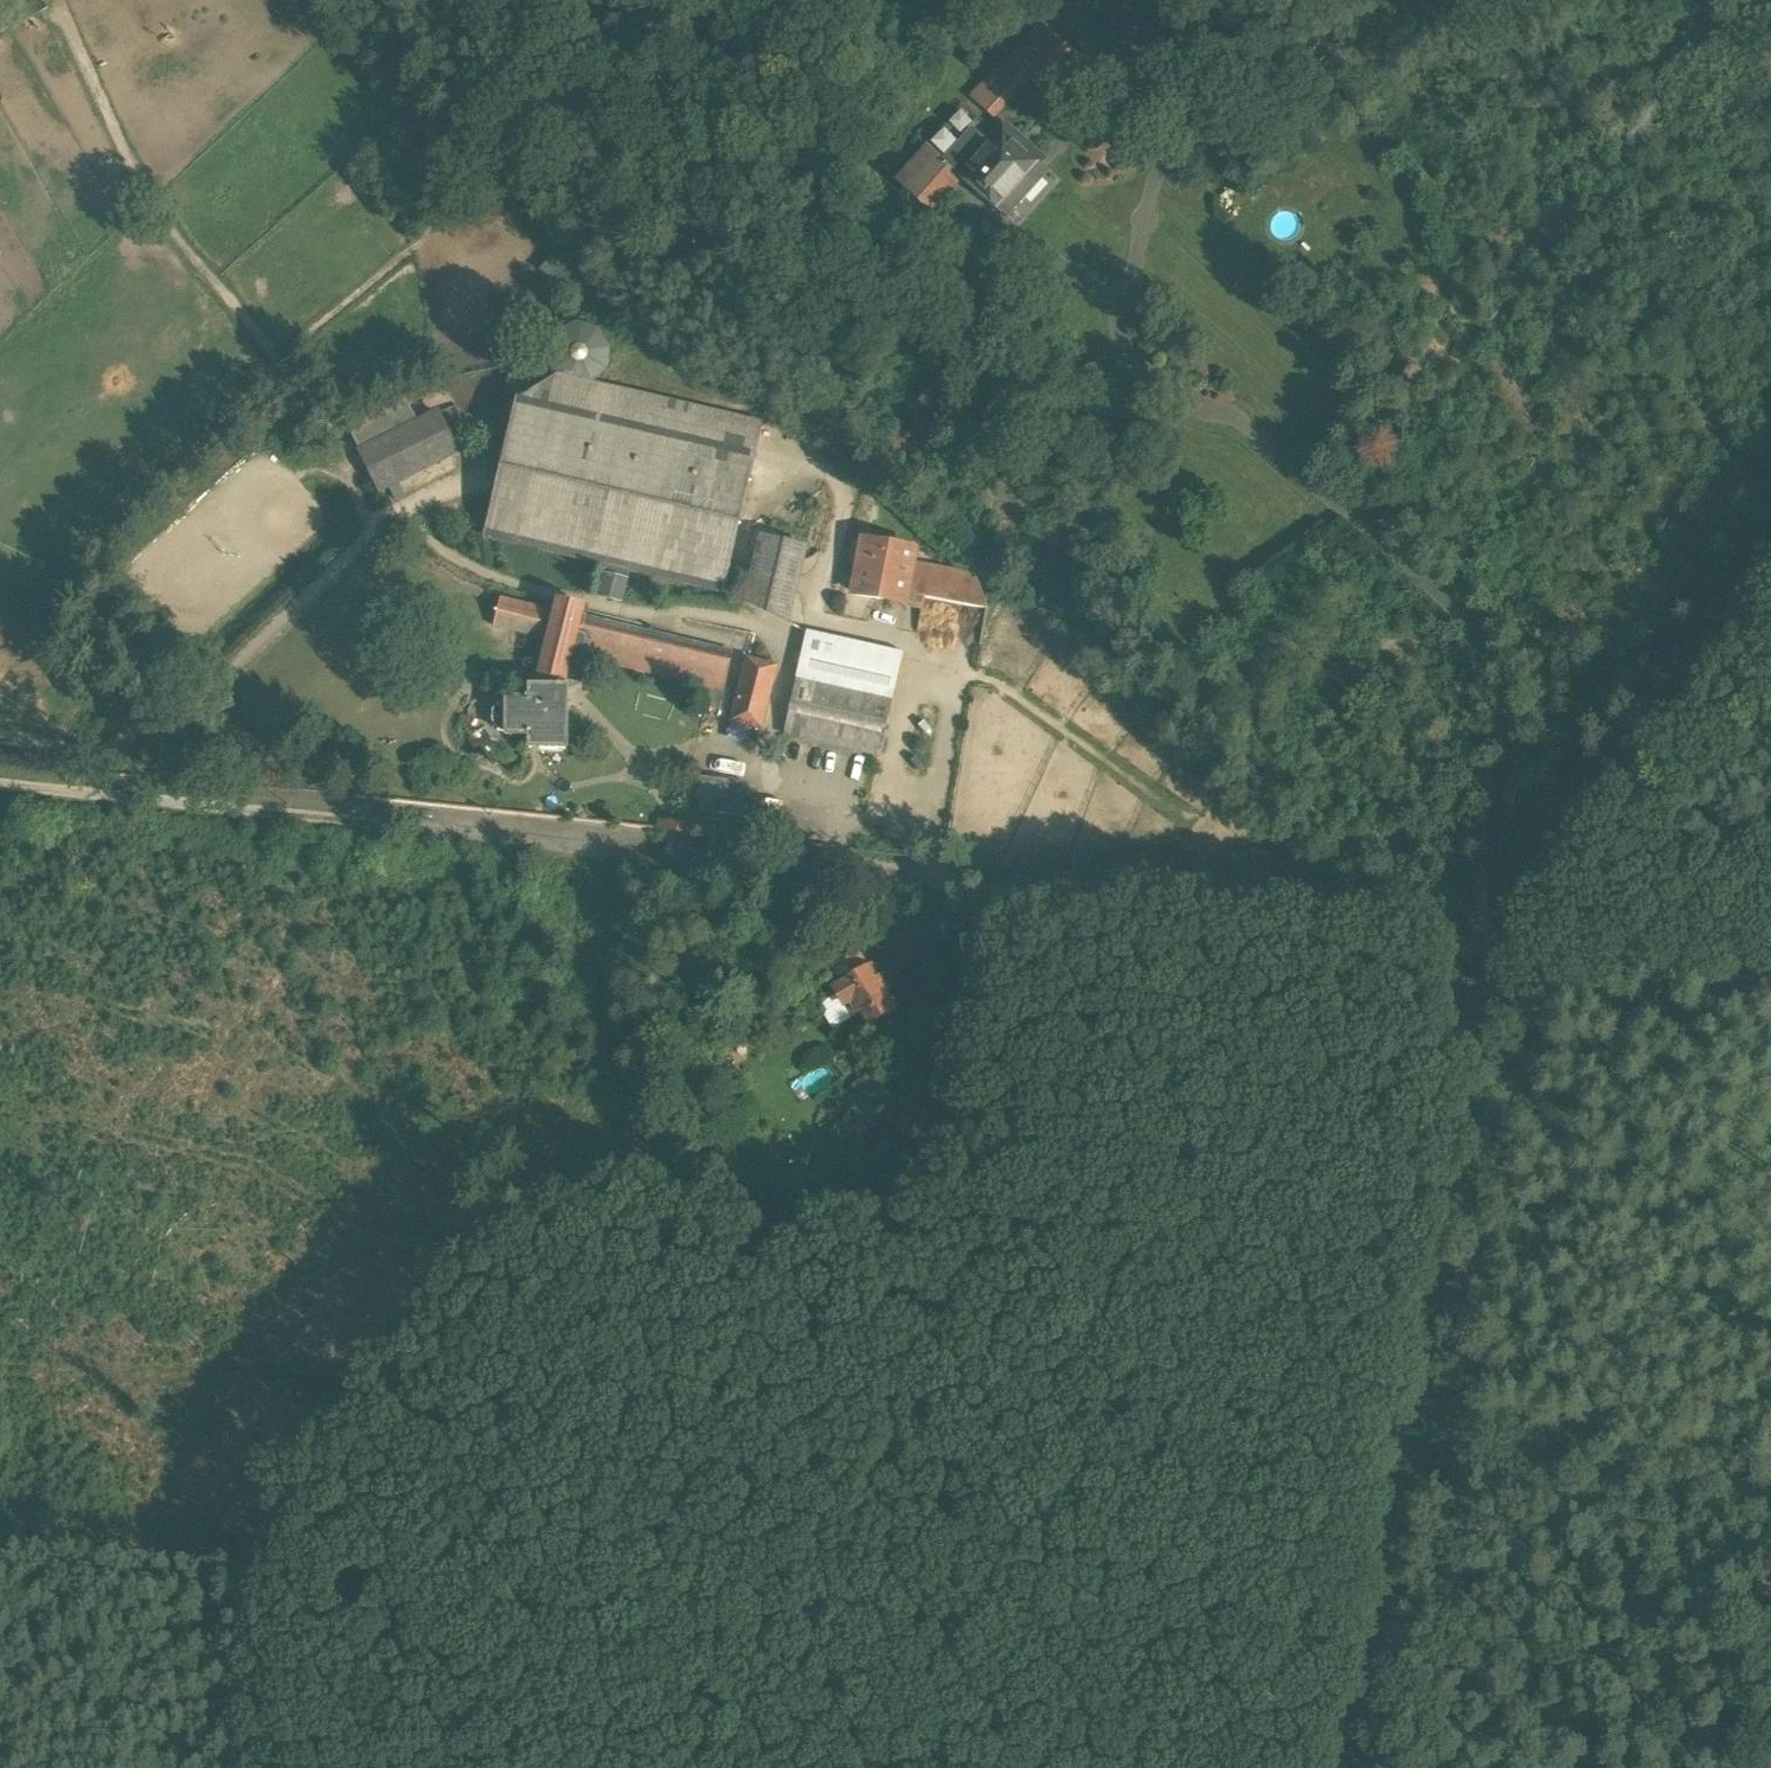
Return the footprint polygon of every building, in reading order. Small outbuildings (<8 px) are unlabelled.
[(1040,39),(1007,77),(1015,86),(1027,87),(1039,98),(1042,96),(1053,105),(1079,76),(1040,39)] [(1004,138),(982,162),(977,158),(965,172),(970,176),(958,189),(997,224),(1033,185),(1019,173),(1027,165),(1015,154),(1018,150),(1004,138)] [(757,438),(567,393),(568,391),(580,393),(591,391),(599,385),(605,377),(608,368),(608,357),(604,348),(597,341),(596,340),(588,336),(578,335),(568,337),(560,342),(554,350),(550,360),(551,370),(555,379),(557,382),(555,390),(520,414),(489,543),(628,575),(720,597),(757,438)] [(398,410),(343,438),(357,464),(412,436),(398,410)] [(412,436),(357,464),(376,500),(451,462),(433,425),(412,436)] [(804,554),(763,543),(746,611),(786,632),(804,554)] [(912,560),(865,551),(855,604),(902,613),(910,574),(912,560)] [(628,575),(610,571),(607,585),(606,585),(601,607),(620,611),(628,575)] [(974,586),(910,574),(902,613),(923,617),(924,608),(988,618),(974,586)] [(555,627),(500,613),(494,639),(549,653),(555,627)] [(731,664),(557,623),(555,627),(549,653),(543,677),(580,686),(584,669),(722,701),(731,664)] [(893,662),(811,644),(788,749),(873,767),(893,662)] [(773,679),(746,672),(730,733),(759,740),(773,679)] [(566,703),(530,703),(530,715),(520,715),(507,715),(498,719),(492,727),(492,737),(497,746),(507,749),(530,750),(530,762),(566,763),(566,703)] [(530,715),(530,703),(520,703),(520,715),(530,715)] [(718,794),(701,792),(698,825),(714,827),(718,794)] [(659,832),(658,844),(697,845),(697,833),(659,832)] [(868,982),(858,966),(833,982),(842,997),(833,1002),(850,1032),(855,1029),(862,1041),(896,1020),(872,979),(868,982)] [(897,1119),(869,1087),(848,1104),(876,1138),(897,1119)]
